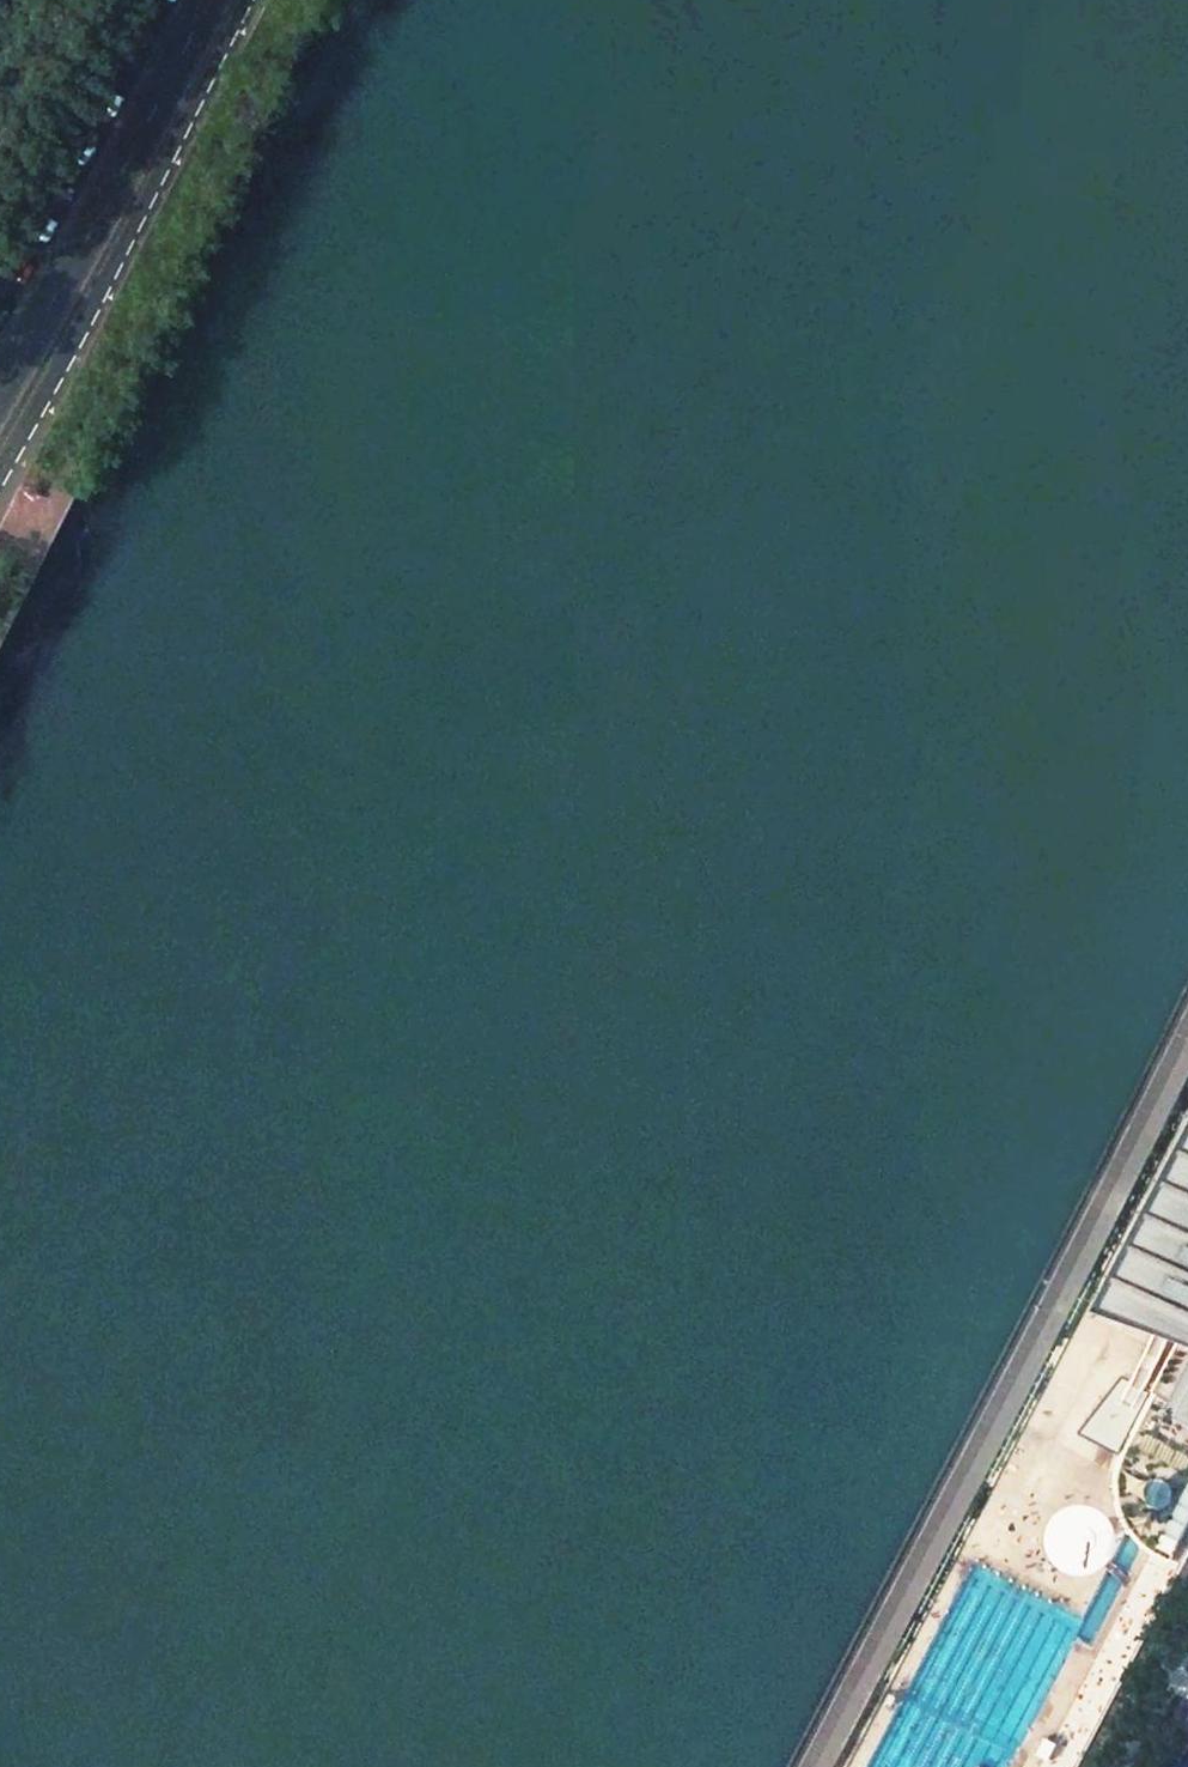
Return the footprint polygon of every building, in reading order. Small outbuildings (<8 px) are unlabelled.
[(1149,1401),(1120,1457),(1116,1468),(1114,1485),(1115,1502),(1119,1517),(1128,1532),(1129,1534),(1142,1547),(1144,1549),(1153,1556),(1166,1561),(1187,1520),(1187,1155),(1111,1302),(1184,1333),(1154,1392),(1149,1401)]
